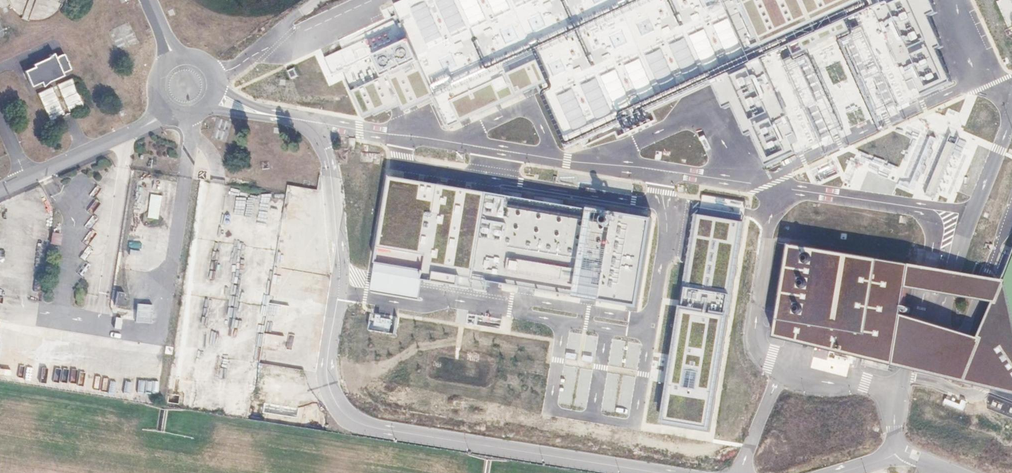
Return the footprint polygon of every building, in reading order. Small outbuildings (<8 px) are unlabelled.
[(399,5),(443,108),(437,111),(446,131),(548,87),(569,136),(680,87),(683,95),(754,64),(759,75),(888,19),(880,0),(411,0),(399,5)] [(1010,34),(1011,33),(1011,0),(998,0),(1010,34)] [(391,61),(402,56),(391,32),(380,37),(391,61)] [(322,77),(360,90),(374,47),(329,33),(322,55),(328,57),(322,77)] [(56,55),(24,68),(32,88),(72,72),(65,53),(56,56),(56,55)] [(400,64),(397,69),(408,76),(411,72),(400,64)] [(60,83),(63,101),(77,98),(73,80),(60,83)] [(52,87),(39,93),(51,120),(64,113),(52,87)] [(656,217),(391,176),(376,272),(487,289),(489,282),(642,306),(656,217)] [(151,193),(147,217),(158,219),(162,195),(151,193)] [(818,205),(817,210),(835,214),(836,210),(818,205)] [(744,221),(702,215),(668,421),(710,428),(744,221)] [(1008,279),(953,271),(931,267),(793,245),(780,336),(908,367),(910,368),(1011,392),(1011,268),(1008,279)] [(124,306),(126,293),(117,292),(116,305),(124,306)] [(152,322),(152,304),(137,303),(136,321),(152,322)] [(283,343),(284,336),(266,333),(263,355),(296,360),(299,346),(283,343)] [(418,374),(417,363),(403,364),(403,374),(418,374)]
